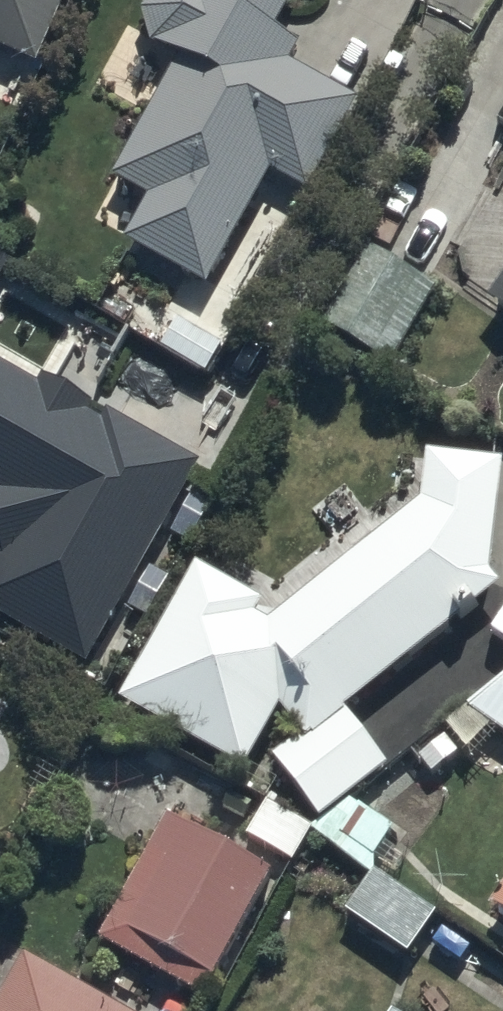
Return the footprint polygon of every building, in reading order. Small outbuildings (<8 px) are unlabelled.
[(34,75),(68,0),(0,0),(0,60),(34,75)] [(111,189),(147,209),(126,248),(208,294),(272,181),(314,204),(367,110),(274,59),(308,0),(184,0),(151,59),(176,73),(111,189)] [(389,362),(434,286),(368,247),(323,322),(389,362)] [(502,323),(502,292),(488,312),(502,323)] [(85,678),(199,474),(0,364),(0,539),(8,566),(0,580),(0,631),(85,678)] [(127,714),(251,783),(284,721),(303,747),(275,770),(322,828),(392,774),(349,721),(496,604),(502,544),(502,470),(427,464),(424,516),(270,636),(198,582),(127,714)] [(502,742),(502,694),(471,720),(502,742)] [(311,826),(263,799),(243,834),(292,861),(311,826)] [(171,826),(99,946),(203,1008),(274,888),(171,826)] [(376,879),(348,921),(414,966),(442,924),(376,879)] [(493,917),(502,924),(502,903),(493,917)] [(27,972),(5,1010),(95,1010),(27,972)]
